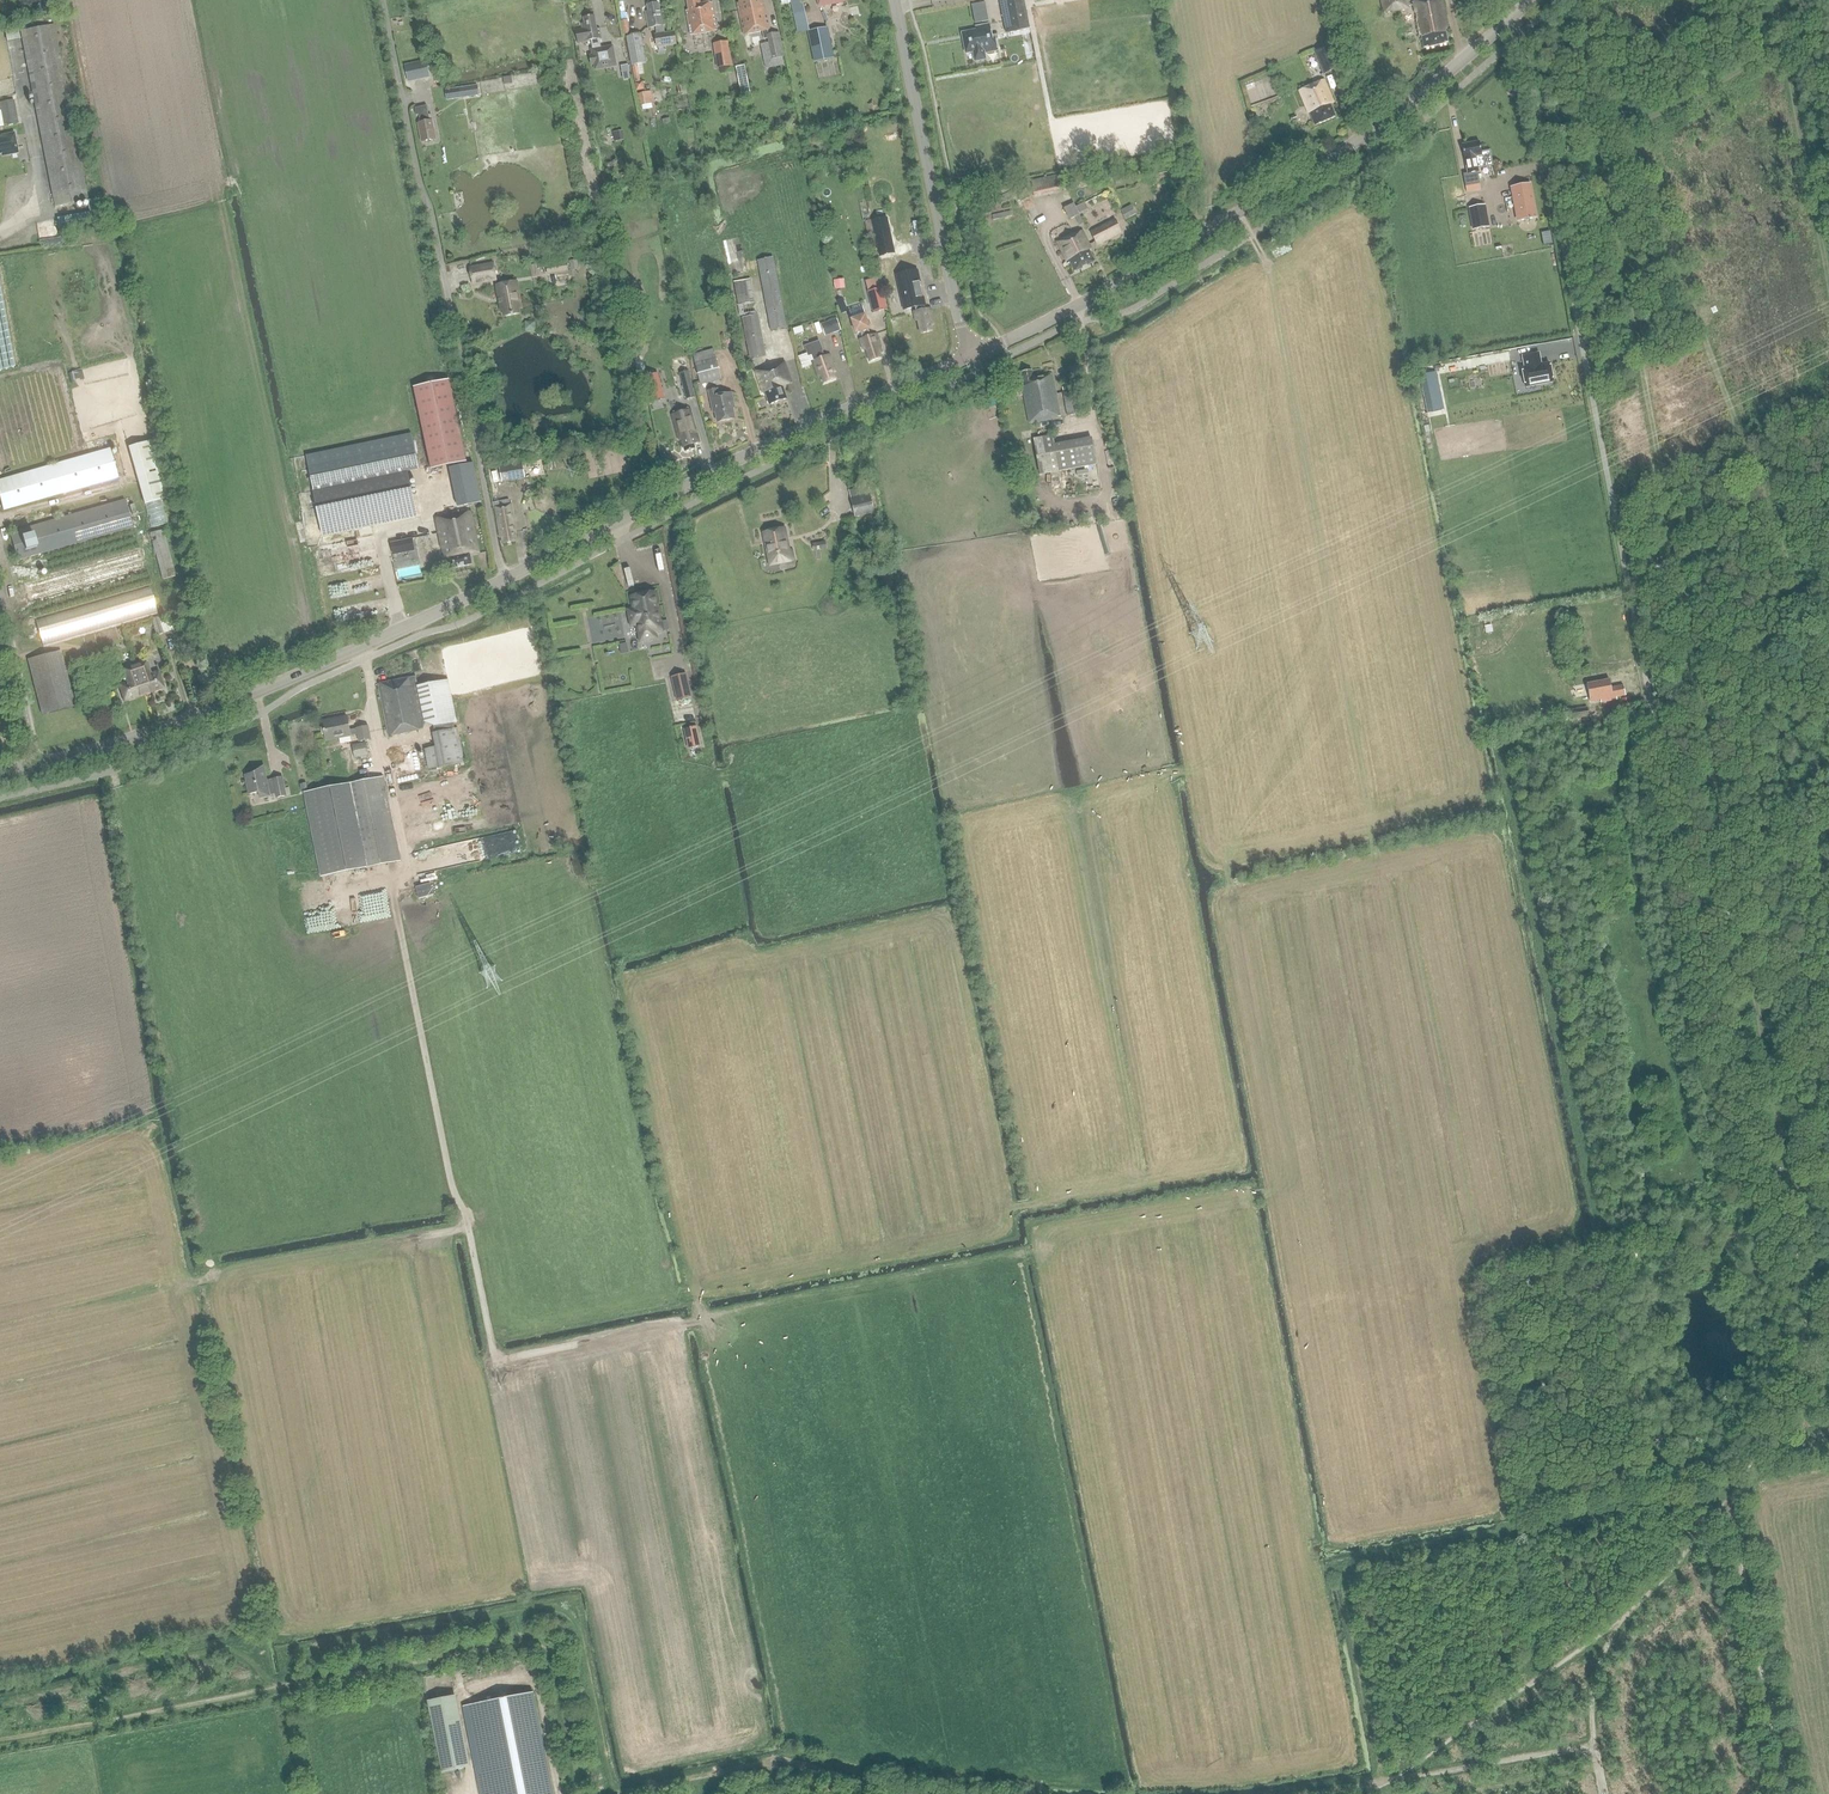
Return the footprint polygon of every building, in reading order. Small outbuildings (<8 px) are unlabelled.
[(36,8),(46,15),(54,2),(51,0),(41,0),(36,8)] [(712,2),(700,4),(699,0),(687,0),(689,10),(686,10),(691,35),(717,30),(712,2)] [(744,35),(762,31),(764,39),(768,39),(772,59),(784,57),(779,32),(769,34),(768,30),(770,29),(764,0),(739,0),(740,3),(737,3),(744,35)] [(793,15),(799,13),(805,12),(802,0),(790,0),(793,15)] [(1006,33),(1030,29),(1025,0),(1000,0),(1006,33)] [(1384,11),(1392,9),(1393,11),(1409,7),(1407,0),(1382,0),(1384,11)] [(1441,0),(1419,0),(1410,2),(1418,36),(1421,35),(1424,48),(1447,43),(1444,30),(1448,29),(1441,0)] [(660,11),(659,3),(646,5),(647,11),(645,11),(648,28),(655,27),(656,34),(654,34),(657,48),(677,45),(675,31),(665,32),(664,25),(666,25),(663,10),(660,11)] [(975,23),(989,21),(988,15),(974,17),(975,23)] [(596,29),(594,16),(583,18),(584,23),(581,24),(582,29),(575,30),(577,43),(591,40),(593,50),(591,50),(595,70),(616,66),(613,46),(600,48),(599,39),(601,39),(599,28),(596,29)] [(630,33),(628,20),(621,21),(623,34),(630,33)] [(11,27),(13,40),(20,39),(18,25),(11,27)] [(54,25),(21,31),(53,207),(88,200),(54,25)] [(976,27),(977,31),(962,34),(966,54),(974,52),(975,62),(986,59),(985,53),(998,51),(996,40),(993,41),(990,25),(976,27)] [(827,28),(808,32),(814,62),(833,58),(827,28)] [(1650,41),(1641,28),(1633,34),(1642,47),(1650,41)] [(641,34),(627,36),(633,65),(647,62),(641,34)] [(728,42),(713,44),(717,68),(732,66),(728,42)] [(1331,43),(1313,50),(1323,73),(1341,66),(1331,43)] [(429,75),(426,61),(405,65),(408,79),(429,75)] [(747,64),(737,65),(741,94),(750,93),(747,64)] [(1333,102),(1323,79),(1299,90),(1308,112),(1310,112),(1315,124),(1336,115),(1330,103),(1333,102)] [(643,81),(635,83),(637,91),(645,90),(643,81)] [(479,95),(477,85),(459,88),(460,98),(479,95)] [(652,98),(651,91),(639,93),(641,106),(654,103),(654,98),(652,98)] [(1,111),(0,111),(0,127),(16,124),(11,100),(0,102),(0,104),(1,111)] [(430,120),(426,105),(414,108),(415,115),(417,115),(419,122),(417,123),(419,134),(421,133),(423,142),(433,140),(432,131),(434,131),(432,120),(430,120)] [(624,140),(623,130),(613,132),(614,142),(624,140)] [(17,153),(14,133),(0,135),(0,154),(1,154),(2,156),(17,153)] [(1480,141),(1462,145),(1465,159),(1468,173),(1464,174),(1466,186),(1480,184),(1476,165),(1481,164),(1481,166),(1491,164),(1490,161),(1491,161),(1490,156),(1489,156),(1489,152),(1482,154),(1480,141)] [(1080,172),(1073,173),(1075,187),(1083,186),(1080,172)] [(1059,175),(1033,181),(1036,195),(1048,192),(1048,195),(1063,191),(1069,190),(1067,181),(1061,182),(1059,175)] [(1530,183),(1512,187),(1518,221),(1536,218),(1530,183)] [(1015,189),(1010,192),(1013,199),(1018,196),(1015,189)] [(1066,208),(1070,218),(1090,209),(1086,200),(1066,208)] [(1136,214),(1131,205),(1121,210),(1125,220),(1136,214)] [(1485,205),(1470,208),(1474,229),(1489,226),(1485,205)] [(1075,217),(1080,226),(1084,223),(1080,214),(1075,217)] [(1092,234),(1098,246),(1123,234),(1117,222),(1092,234)] [(888,225),(874,228),(879,249),(893,246),(888,225)] [(1541,233),(1544,245),(1552,243),(1550,231),(1541,233)] [(1075,235),(1058,243),(1069,265),(1071,264),(1075,273),(1096,263),(1090,251),(1093,250),(1084,232),(1076,236),(1075,235)] [(786,327),(772,257),(756,260),(770,330),(786,327)] [(578,268),(577,259),(569,260),(570,270),(578,268)] [(568,272),(566,261),(546,265),(548,275),(554,274),(555,278),(568,276),(568,272)] [(494,263),(469,267),(472,283),(496,279),(494,263)] [(918,277),(899,281),(905,309),(915,307),(916,311),(914,312),(916,321),(918,320),(921,334),(932,331),(931,325),(934,325),(930,308),(926,309),(918,277)] [(845,289),(844,278),(834,280),(836,290),(845,289)] [(521,309),(516,281),(496,284),(501,311),(504,310),(505,316),(519,314),(518,309),(521,309)] [(866,291),(872,311),(886,308),(880,287),(866,291)] [(861,307),(849,311),(852,318),(850,319),(855,333),(859,331),(862,338),(860,338),(863,349),(866,348),(870,360),(880,357),(878,352),(881,351),(875,333),(869,335),(866,329),(869,328),(864,314),(861,307)] [(765,356),(757,313),(740,316),(749,359),(765,356)] [(821,324),(824,333),(840,327),(837,318),(821,324)] [(802,326),(793,329),(794,334),(804,332),(802,326)] [(823,350),(819,340),(805,346),(808,356),(812,355),(814,360),(813,361),(819,376),(822,375),(824,382),(834,378),(832,372),(835,371),(829,355),(823,357),(821,351),(823,350)] [(1539,353),(1522,356),(1525,367),(1522,368),(1523,371),(1525,381),(1526,387),(1553,382),(1551,372),(1549,362),(1541,364),(1539,353)] [(720,379),(715,358),(694,363),(700,384),(720,379)] [(765,391),(769,404),(787,398),(782,385),(791,382),(784,361),(759,370),(758,368),(754,369),(762,392),(765,391)] [(1023,386),(1021,386),(1028,422),(1050,418),(1049,417),(1059,415),(1052,375),(1033,378),(1031,370),(1021,372),(1023,386)] [(695,397),(689,371),(679,373),(686,399),(695,397)] [(1434,372),(1420,375),(1428,413),(1442,410),(1434,372)] [(665,399),(658,373),(645,376),(652,402),(665,399)] [(447,380),(412,387),(430,469),(465,462),(447,380)] [(711,404),(713,404),(716,420),(733,417),(730,401),(733,400),(732,392),(719,394),(717,388),(708,390),(711,404)] [(1082,412),(1077,389),(1062,392),(1067,415),(1082,412)] [(679,439),(681,439),(684,451),(695,448),(694,443),(699,442),(689,409),(671,414),(679,439)] [(417,469),(410,434),(305,456),(322,537),(382,524),(417,517),(408,471),(417,469)] [(1091,439),(1049,448),(1047,437),(1032,440),(1038,475),(1096,463),(1091,439)] [(150,440),(127,446),(144,504),(167,497),(150,440)] [(3,509),(117,476),(109,449),(0,481),(0,501),(3,509)] [(498,467),(500,482),(524,478),(521,463),(498,467)] [(875,513),(870,493),(850,498),(855,518),(875,513)] [(9,533),(17,560),(132,527),(124,500),(9,533)] [(512,531),(514,530),(509,504),(498,506),(500,519),(497,519),(500,537),(503,537),(504,543),(514,541),(512,531)] [(444,513),(445,516),(435,518),(441,548),(442,548),(444,558),(445,557),(447,567),(449,566),(449,568),(471,564),(469,556),(478,555),(469,511),(458,514),(457,510),(444,513)] [(770,564),(794,559),(792,550),(788,551),(784,528),(764,533),(770,564)] [(162,530),(151,533),(163,579),(174,576),(162,530)] [(415,551),(412,538),(390,543),(393,555),(415,551)] [(825,541),(812,544),(813,551),(827,549),(825,541)] [(141,551),(24,579),(29,600),(146,572),(141,551)] [(149,587),(35,621),(43,648),(157,614),(149,587)] [(634,609),(628,610),(631,625),(637,624),(640,641),(656,638),(655,632),(663,631),(669,629),(667,621),(661,622),(655,592),(631,597),(634,609)] [(589,616),(592,641),(622,638),(619,613),(589,616)] [(164,633),(159,616),(151,619),(156,635),(164,633)] [(171,622),(174,633),(183,630),(180,620),(171,622)] [(59,651),(27,659),(41,715),(73,706),(59,651)] [(89,661),(86,651),(69,656),(72,666),(89,661)] [(135,664),(145,694),(162,688),(157,673),(150,675),(145,661),(135,664)] [(145,694),(135,664),(125,667),(130,682),(119,685),(124,701),(145,694)] [(671,676),(677,701),(692,698),(686,673),(671,676)] [(417,677),(379,684),(389,736),(424,729),(426,723),(434,726),(434,727),(435,733),(434,734),(437,747),(425,750),(429,770),(464,763),(458,728),(455,729),(454,723),(457,723),(449,680),(418,686),(417,677)] [(1610,679),(1587,684),(1590,700),(1600,698),(1601,700),(1601,702),(1617,700),(1617,697),(1625,695),(1624,686),(1611,688),(1610,679)] [(563,682),(555,684),(556,691),(564,689),(563,682)] [(1567,711),(1569,719),(1589,715),(1587,707),(1567,711)] [(347,717),(322,721),(326,741),(357,735),(359,741),(371,739),(368,726),(356,729),(349,731),(347,717)] [(697,726),(684,729),(688,749),(701,746),(697,726)] [(366,745),(352,747),(354,759),(368,756),(366,745)] [(276,797),(286,795),(282,776),(272,778),(273,784),(268,785),(264,764),(254,766),(255,772),(245,774),(248,793),(258,791),(260,797),(270,795),(270,794),(275,793),(276,797)] [(305,793),(322,876),(400,861),(383,777),(305,793)] [(431,884),(416,887),(419,898),(433,895),(431,884)] [(358,894),(324,899),(327,918),(360,913),(358,894)] [(463,1706),(480,1793),(553,1793),(533,1692),(463,1706)] [(470,1766),(458,1694),(429,1699),(442,1771),(470,1766)]
